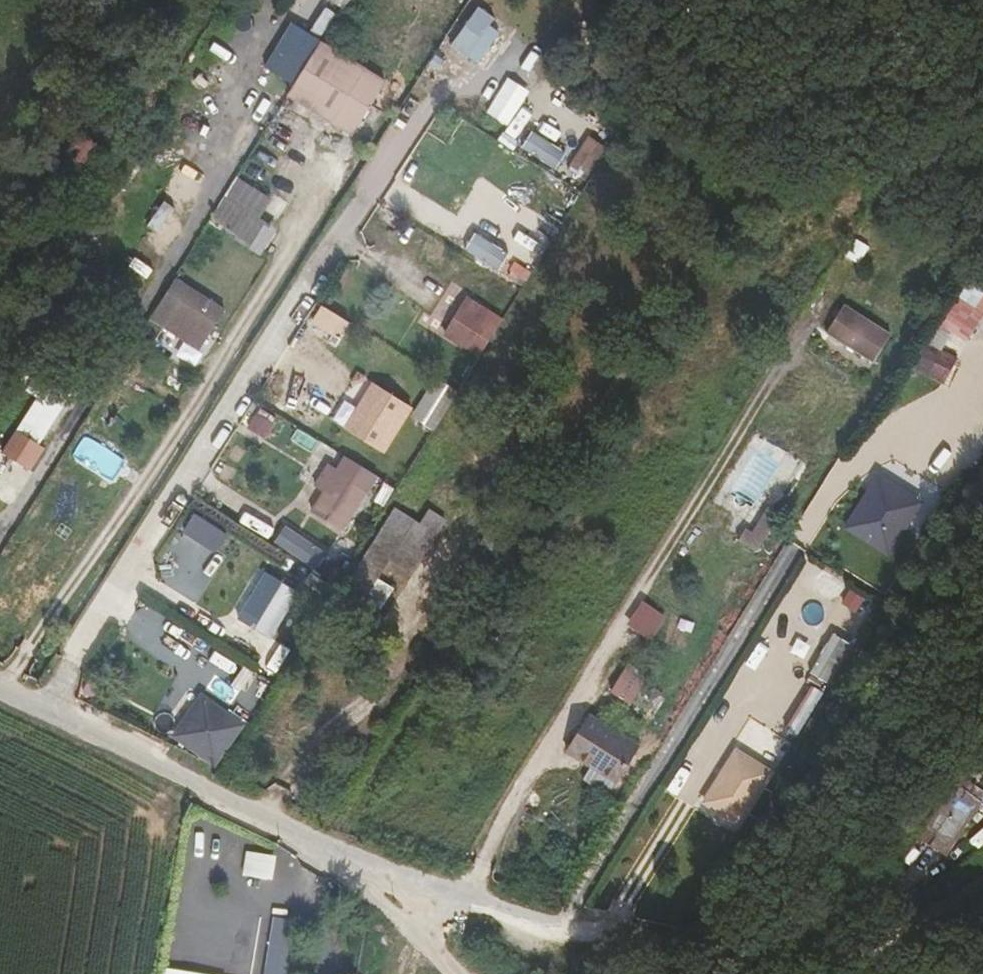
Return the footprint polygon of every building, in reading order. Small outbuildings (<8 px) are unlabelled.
[(480,64),(504,31),(477,12),(454,45),(480,64)] [(292,19),(266,67),(293,82),(319,34),(292,19)] [(356,127),(293,88),(260,141),(323,180),(356,127)] [(532,129),(521,149),(557,168),(568,147),(532,129)] [(280,226),(274,222),(287,203),(241,172),(209,220),(262,254),(280,226)] [(150,319),(172,332),(171,333),(200,351),(228,307),(176,275),(150,319)] [(966,342),(982,318),(982,289),(965,277),(937,323),(966,342)] [(312,323),(342,337),(350,319),(321,305),(312,323)] [(827,333),(873,363),(891,335),(845,305),(827,333)] [(463,381),(487,343),(451,320),(427,358),(463,381)] [(935,324),(926,343),(942,351),(952,333),(935,324)] [(147,327),(123,365),(173,396),(196,359),(147,327)] [(912,367),(944,384),(957,359),(942,351),(926,343),(912,367)] [(74,393),(53,380),(19,435),(40,448),(74,393)] [(418,454),(442,414),(421,401),(396,441),(418,454)] [(369,479),(398,432),(357,407),(328,454),(369,479)] [(268,437),(275,421),(256,412),(249,428),(268,437)] [(40,448),(19,435),(5,456),(30,472),(43,450),(40,448)] [(845,531),(890,558),(924,504),(879,477),(845,531)] [(321,562),(358,510),(326,487),(317,501),(309,495),(294,517),(302,522),(289,540),(321,562)] [(760,552),(783,514),(772,508),(756,534),(749,529),(741,541),(760,552)] [(196,510),(183,531),(216,551),(229,530),(196,510)] [(311,640),(336,656),(345,642),(355,648),(370,626),(354,614),(367,595),(385,607),(420,552),(406,543),(398,557),(371,541),(311,640)] [(303,598),(315,581),(273,554),(261,572),(303,598)] [(829,609),(841,631),(865,617),(853,596),(829,609)] [(285,619),(254,599),(224,646),(256,666),(285,619)] [(654,639),(668,614),(641,599),(627,623),(654,639)] [(811,671),(832,682),(854,643),(834,631),(811,671)] [(346,663),(355,648),(345,642),(336,656),(346,663)] [(614,693),(634,705),(651,677),(631,665),(614,693)] [(254,705),(264,689),(248,679),(239,695),(254,705)] [(206,761),(234,717),(190,689),(162,733),(206,761)] [(570,796),(595,812),(618,775),(571,746),(553,776),(574,789),(570,796)] [(775,770),(739,749),(703,803),(741,826),(775,770)] [(951,828),(928,815),(911,842),(935,855),(951,828)] [(248,851),(243,874),(272,880),(277,857),(248,851)] [(292,959),(288,958),(296,912),(274,908),(263,973),(290,973),(292,959)]
